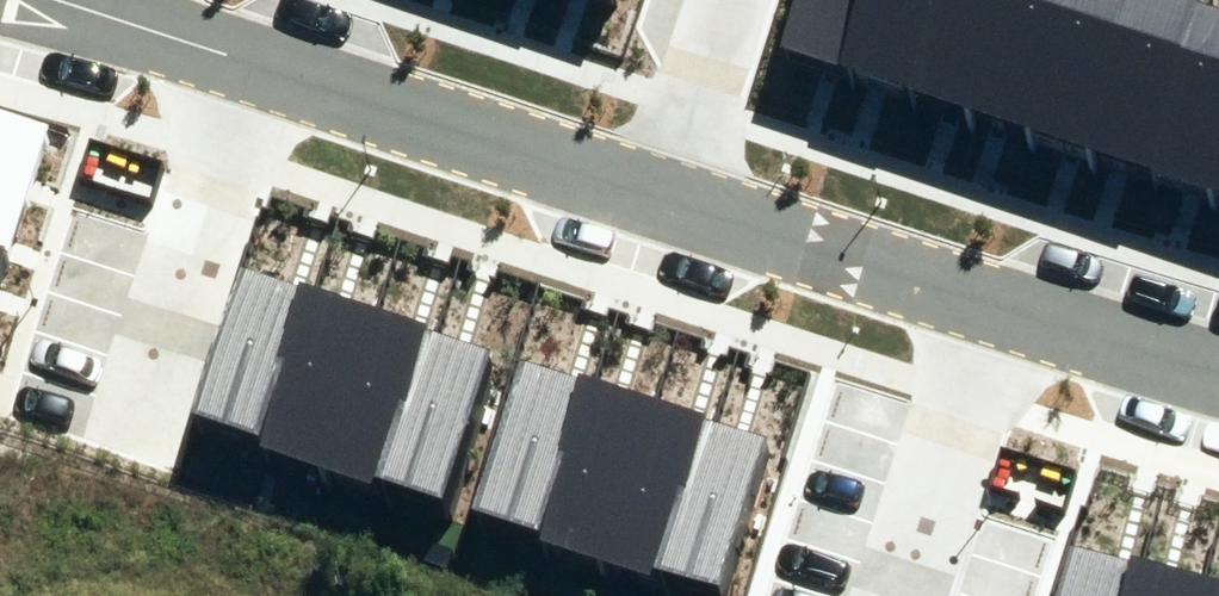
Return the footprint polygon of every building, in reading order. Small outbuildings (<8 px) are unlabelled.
[(851,71),(874,0),(807,0),(790,51),(851,71)] [(912,91),(942,0),(874,0),(851,71),(912,91)] [(968,109),(1004,0),(942,0),(912,91),(968,109)] [(1029,129),(1071,0),(1004,0),(968,109),(1029,129)] [(1091,149),(1140,0),(1071,0),(1029,129),(1091,149)] [(1152,169),(1206,5),(1193,0),(1140,0),(1091,149),(1152,169)] [(1207,187),(1218,150),(1218,9),(1206,5),(1152,169),(1207,187)] [(0,113),(0,189),(26,198),(48,128),(0,113)] [(1218,191),(1218,150),(1207,187),(1218,191)] [(0,189),(0,259),(1,259),(6,261),(26,198),(0,189)] [(246,269),(197,413),(263,435),(311,291),(246,269)] [(373,311),(311,291),(263,435),(259,444),(321,465),(373,311)] [(430,331),(373,311),(321,465),(378,484),(381,477),(430,331)] [(489,350),(430,331),(381,477),(439,496),(489,350)] [(524,359),(475,504),(541,526),(590,381),(524,359)] [(651,402),(590,381),(541,526),(537,535),(599,555),(651,402)] [(709,421),(651,402),(599,555),(656,575),(659,567),(709,421)] [(767,441),(709,421),(659,567),(717,587),(767,441)] [(1059,595),(1131,595),(1140,563),(1073,545),(1059,595)] [(1140,563),(1131,595),(1199,595),(1203,580),(1140,563)] [(1203,580),(1199,595),(1218,595),(1218,584),(1203,580)]
